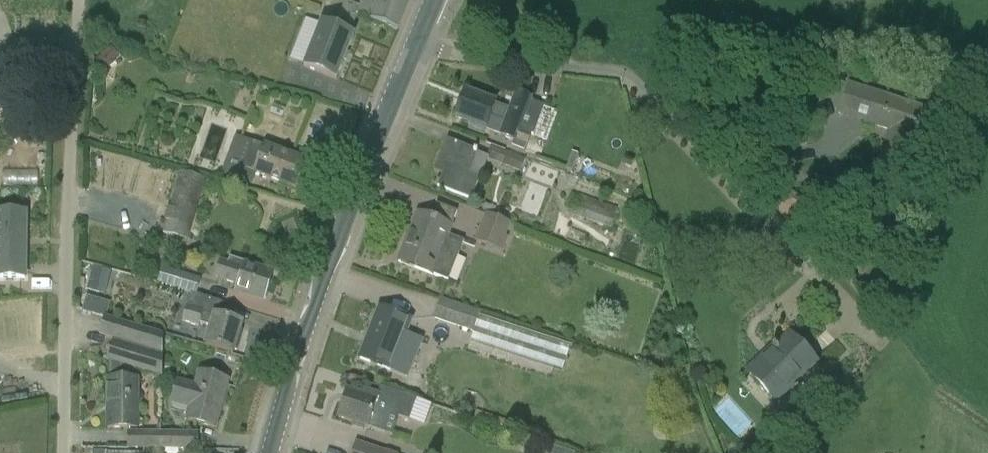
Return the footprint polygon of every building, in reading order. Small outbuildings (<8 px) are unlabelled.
[(338,22),(330,19),(327,26),(321,24),(304,68),(337,81),(354,37),(350,35),(358,17),(397,32),(410,0),(363,0),(360,8),(345,3),(338,22)] [(111,48),(94,62),(103,72),(107,68),(108,70),(116,64),(115,62),(119,58),(111,48)] [(933,113),(848,85),(839,114),(840,115),(842,110),(868,118),(867,123),(893,132),(891,138),(888,137),(876,174),(905,184),(918,146),(912,145),(914,139),(923,142),(933,113)] [(465,92),(455,120),(470,125),(467,131),(484,137),(486,131),(513,141),(511,147),(524,152),(531,135),(520,131),(531,99),(517,93),(510,110),(495,105),(496,104),(465,92)] [(476,152),(447,140),(437,165),(445,168),(437,188),(472,201),(479,181),(467,176),(476,152)] [(297,190),(307,164),(253,143),(244,169),(226,162),(221,175),(251,186),(255,174),(297,190)] [(7,167),(45,168),(46,147),(8,146),(7,167)] [(572,153),(566,170),(572,172),(578,155),(572,153)] [(502,165),(521,172),(526,161),(506,154),(502,165)] [(625,159),(622,167),(630,170),(633,163),(625,159)] [(186,241),(205,179),(183,172),(164,235),(186,241)] [(36,184),(35,174),(2,176),(3,186),(36,184)] [(610,230),(617,209),(575,195),(568,216),(610,230)] [(452,225),(457,213),(437,205),(431,220),(418,215),(408,239),(417,243),(408,266),(433,277),(444,250),(458,256),(463,242),(450,236),(454,226),(452,225)] [(478,231),(484,214),(464,207),(459,225),(478,231)] [(25,279),(25,212),(0,212),(0,279),(25,279)] [(476,242),(503,252),(508,238),(505,237),(510,224),(486,215),(476,242)] [(265,301),(273,275),(259,270),(260,268),(230,258),(228,264),(220,261),(214,278),(237,286),(235,291),(265,301)] [(163,269),(158,284),(187,293),(187,292),(197,295),(202,280),(163,269)] [(106,281),(90,277),(86,291),(102,295),(106,281)] [(222,303),(197,295),(196,296),(191,295),(182,323),(199,328),(201,324),(210,327),(204,346),(233,355),(234,351),(237,352),(241,339),(238,338),(242,324),(217,317),(222,303)] [(105,320),(106,319),(110,305),(86,298),(82,311),(82,312),(104,319),(105,320)] [(479,317),(480,314),(440,301),(434,320),(473,333),(470,342),(562,372),(570,347),(479,317)] [(360,360),(393,373),(414,323),(380,309),(360,360)] [(162,377),(165,337),(106,319),(105,320),(104,319),(99,336),(113,340),(107,361),(109,362),(109,380),(128,380),(128,368),(162,377)] [(816,365),(789,336),(776,348),(774,346),(771,349),(774,351),(770,354),(762,362),(760,360),(746,374),(774,404),(816,365)] [(215,429),(228,382),(201,374),(198,386),(178,381),(171,405),(191,411),(188,422),(215,429)] [(141,380),(128,381),(109,380),(108,380),(108,429),(140,429),(141,380)] [(381,390),(378,399),(366,395),(365,399),(347,392),(338,419),(353,424),(352,428),(363,432),(365,428),(374,431),(375,430),(385,434),(391,415),(410,421),(416,401),(381,390)] [(736,434),(749,425),(732,403),(720,412),(736,434)] [(674,419),(676,432),(689,430),(686,417),(674,419)] [(144,450),(156,451),(157,432),(129,432),(129,450),(144,450)] [(157,432),(156,451),(198,452),(198,433),(157,432)] [(356,444),(354,452),(385,452),(356,444)]
